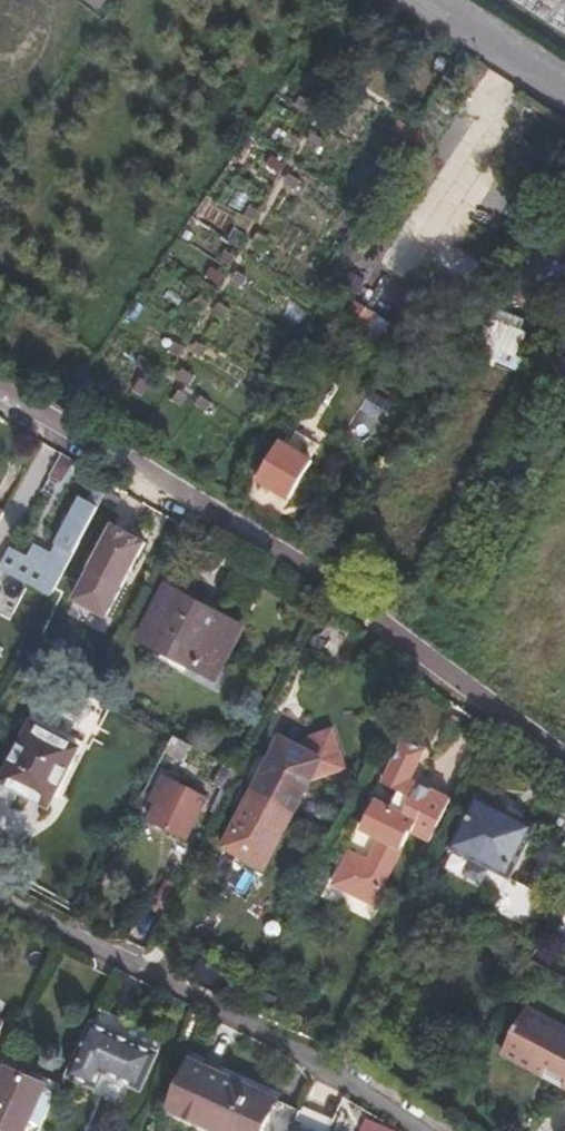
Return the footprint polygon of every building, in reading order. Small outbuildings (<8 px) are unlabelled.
[(471,116),(443,171),(487,194),(515,139),(471,116)] [(485,199),(512,214),(540,161),(514,147),(485,199)] [(462,289),(478,298),(503,255),(487,246),(462,289)] [(353,304),(343,320),(405,359),(415,343),(402,334),(378,320),(353,304)] [(367,401),(341,431),(364,450),(389,420),(367,401)] [(253,483),(284,503),(308,465),(305,463),(314,449),(291,435),(283,450),(277,446),(253,483)] [(72,458),(60,450),(47,474),(60,480),(72,458)] [(71,552),(97,506),(78,495),(53,542),(71,552)] [(114,621),(151,540),(111,521),(74,603),(114,621)] [(10,544),(0,562),(0,567),(46,595),(61,568),(56,564),(53,569),(10,544)] [(135,635),(213,676),(238,623),(161,585),(135,635)] [(0,780),(48,806),(80,747),(33,721),(0,780)] [(262,872),(309,782),(344,771),(331,733),(305,742),(301,752),(281,742),(223,851),(262,872)] [(171,736),(169,740),(163,752),(183,762),(191,747),(171,736)] [(429,839),(448,802),(408,782),(424,752),(404,741),(382,784),(397,792),(389,809),(373,801),(358,829),(377,839),(366,862),(346,852),(330,885),(370,905),(407,833),(427,843),(429,839)] [(152,821),(187,840),(204,809),(167,789),(152,821)] [(446,857),(504,886),(533,827),(477,797),(446,857)] [(10,961),(37,973),(48,949),(22,936),(10,961)] [(564,1078),(564,1031),(524,1009),(500,1054),(533,1071),(538,1064),(564,1078)] [(106,1076),(142,1092),(165,1040),(98,1010),(68,1073),(100,1088),(106,1076)] [(168,1106),(201,1122),(223,1074),(189,1058),(168,1106)] [(222,1130),(244,1130),(262,1092),(223,1074),(201,1122),(222,1130)] [(11,1130),(23,1130),(38,1101),(0,1082),(0,1126),(11,1130)] [(332,1108),(338,1092),(314,1083),(308,1100),(332,1108)] [(298,1109),(262,1092),(244,1130),(288,1130),(292,1122),(298,1109)] [(292,1122),(288,1130),(312,1130),(292,1122)]
